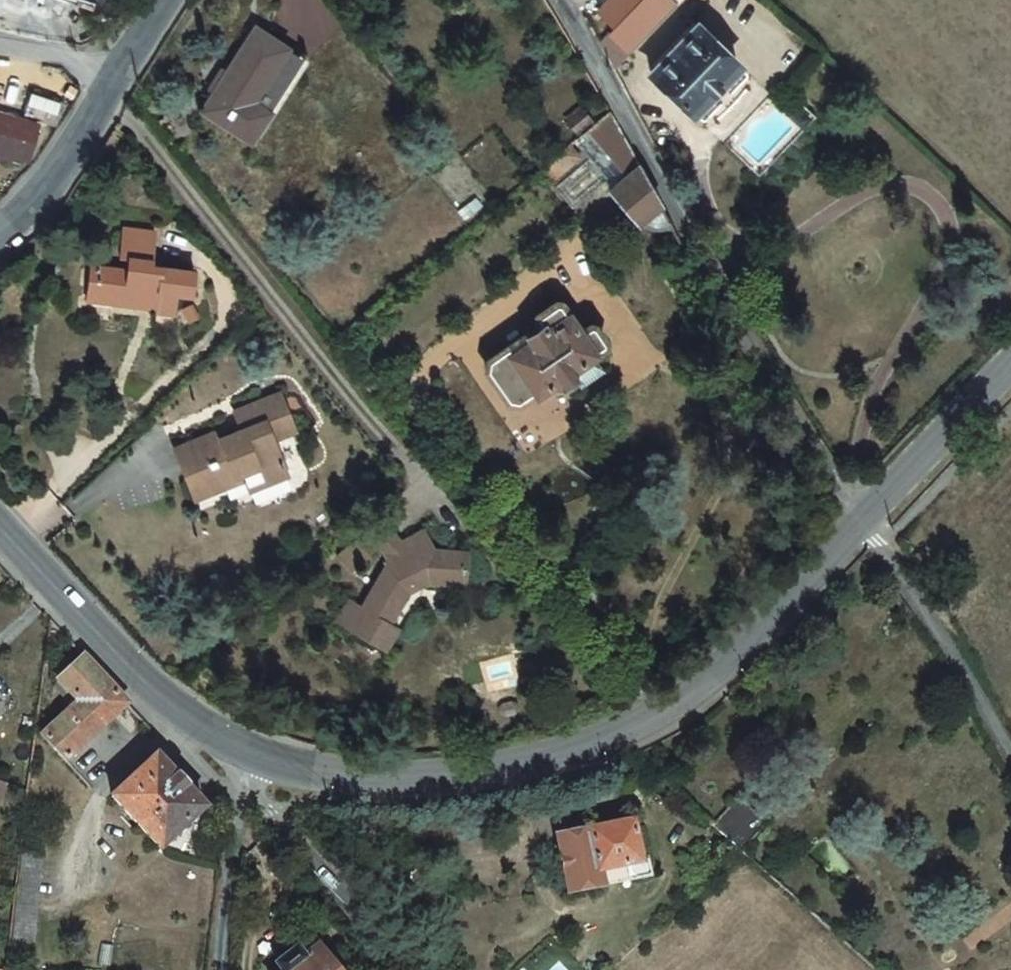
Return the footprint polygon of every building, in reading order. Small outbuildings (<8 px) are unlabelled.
[(645,0),(613,0),(602,13),(617,31),(645,0)] [(617,31),(605,44),(621,74),(680,9),(670,0),(645,0),(617,31)] [(243,26),(194,110),(243,139),(292,55),(243,26)] [(697,38),(651,86),(692,125),(739,77),(697,38)] [(22,114),(57,126),(69,105),(30,92),(22,114)] [(576,105),(562,117),(572,129),(586,117),(576,105)] [(605,108),(571,136),(587,154),(551,185),(570,210),(607,180),(612,186),(608,190),(623,206),(633,217),(638,222),(642,225),(644,226),(648,227),(651,228),(656,228),(660,228),(663,227),(666,225),(669,224),(670,223),(650,189),(631,155),(605,108)] [(0,112),(0,158),(9,160),(12,153),(25,158),(36,123),(0,112)] [(565,141),(536,165),(545,177),(575,154),(565,141)] [(112,295),(111,303),(135,306),(136,298),(153,300),(151,311),(169,313),(173,291),(189,292),(192,270),(148,265),(153,233),(122,230),(118,258),(127,259),(126,271),(97,268),(94,294),(112,295)] [(87,293),(94,294),(97,268),(89,267),(87,293)] [(86,301),(111,303),(112,295),(94,294),(87,293),(86,301)] [(532,388),(566,365),(589,348),(587,346),(601,336),(587,316),(575,324),(554,295),(532,309),(538,319),(486,353),(483,364),(503,395),(514,396),(529,385),(532,388)] [(601,365),(589,348),(566,365),(577,382),(601,365)] [(172,447),(184,473),(212,461),(220,479),(241,470),(245,479),(249,488),(288,472),(272,437),(294,429),(277,392),(233,410),(237,420),(240,429),(219,437),(216,429),(172,447)] [(237,420),(216,429),(219,437),(240,429),(237,420)] [(212,461),(184,473),(195,498),(245,479),(241,470),(220,479),(212,461)] [(372,520),(339,552),(352,566),(385,534),(372,520)] [(425,534),(389,553),(394,563),(387,567),(361,609),(350,603),(338,622),(385,650),(396,631),(388,627),(409,593),(432,581),(464,581),(464,553),(435,553),(425,534)] [(80,745),(127,701),(83,654),(83,653),(56,677),(76,700),(41,733),(65,760),(67,757),(72,763),(85,750),(80,745)] [(157,754),(111,796),(158,848),(203,805),(157,754)] [(1,804),(8,781),(0,778),(0,804),(1,804)] [(632,816),(556,834),(570,891),(605,883),(601,867),(642,858),(632,816)] [(646,874),(642,858),(601,867),(605,883),(646,874)] [(319,945),(304,955),(297,946),(274,964),(279,969),(339,969),(319,945)]
